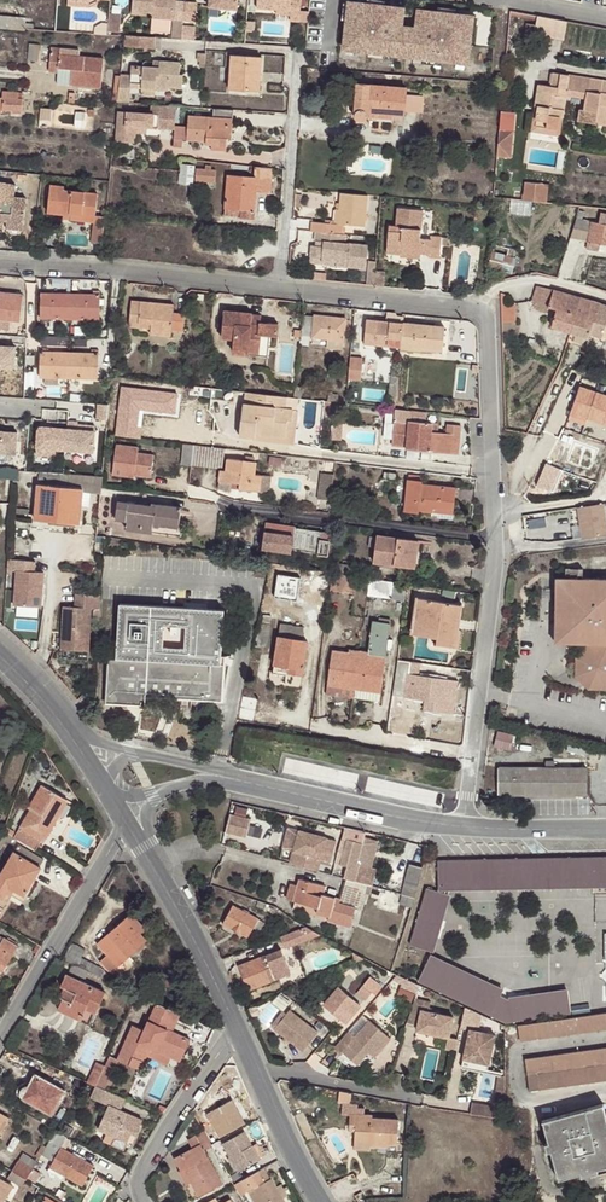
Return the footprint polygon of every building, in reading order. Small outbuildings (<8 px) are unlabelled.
[(185,4),(176,3),(177,0),(134,0),(133,12),(154,13),(153,17),(175,19),(174,38),(183,38),(184,23),(185,4)] [(208,6),(237,8),(238,0),(209,0),(208,6)] [(275,7),(299,9),(299,0),(257,0),(256,6),(275,7)] [(352,0),(349,0),(343,46),(467,62),(473,15),(418,8),(416,27),(419,28),(418,37),(396,34),(398,25),(401,25),(404,7),(352,0)] [(197,4),(185,4),(184,23),(196,23),(197,4)] [(299,9),(275,7),(275,11),(288,12),(289,18),(298,19),(299,9)] [(511,25),(526,28),(527,13),(514,11),(511,25)] [(527,13),(526,28),(534,29),(537,15),(527,13)] [(25,27),(26,17),(0,15),(0,26),(25,27)] [(564,38),(567,21),(537,15),(534,29),(534,32),(564,38)] [(418,37),(419,28),(416,27),(401,25),(398,25),(396,34),(418,37)] [(154,47),(155,36),(126,34),(124,45),(154,47)] [(28,59),(38,60),(39,45),(29,44),(28,59)] [(79,49),(51,47),(49,70),(58,71),(57,83),(101,86),(103,57),(79,55),(79,49)] [(262,56),(233,55),(231,67),(230,84),(248,85),(247,89),(260,90),(262,56)] [(118,100),(118,101),(130,102),(131,87),(142,88),(155,89),(156,85),(170,86),(181,87),(182,75),(180,75),(180,62),(160,60),(159,67),(132,65),(131,73),(121,73),(121,75),(118,100)] [(535,105),(539,105),(536,125),(557,128),(560,110),(563,110),(566,95),(567,89),(586,92),(586,98),(584,109),(580,108),(578,120),(596,122),(597,116),(605,117),(605,80),(553,72),(551,86),(538,84),(535,105)] [(364,120),(367,118),(368,112),(393,113),(404,114),(406,87),(357,83),(355,117),(357,119),(359,121),(362,121),(364,120)] [(155,89),(142,88),(142,95),(155,96),(155,89)] [(567,89),(566,95),(586,98),(586,92),(567,89)] [(3,97),(2,110),(22,111),(23,99),(19,98),(19,93),(3,92),(3,97)] [(116,124),(114,140),(129,141),(131,125),(147,126),(171,127),(172,105),(151,103),(151,112),(117,110),(116,124)] [(539,105),(535,105),(531,130),(560,135),(563,110),(560,110),(557,128),(536,125),(539,105)] [(51,123),(51,107),(41,107),(41,122),(51,123)] [(232,139),(234,109),(214,107),(213,117),(189,115),(188,126),(176,125),(176,128),(175,138),(184,138),(184,139),(207,141),(208,144),(227,145),(228,139),(232,139)] [(514,156),(516,109),(500,109),(498,156),(514,156)] [(77,110),(76,124),(83,125),(85,111),(77,110)] [(368,112),(367,118),(392,120),(393,113),(368,112)] [(147,132),(147,126),(131,125),(129,141),(136,141),(137,131),(147,132)] [(193,165),(182,164),(179,181),(191,183),(193,165)] [(206,169),(197,168),(196,179),(215,180),(216,170),(211,170),(211,165),(206,165),(206,169)] [(270,191),(272,167),(256,165),(255,177),(228,174),(225,209),(242,210),(241,216),(255,218),(258,190),(270,191)] [(8,223),(24,225),(27,199),(15,197),(16,184),(0,182),(0,225),(3,226),(4,218),(8,218),(8,223)] [(525,182),(523,199),(547,201),(548,184),(525,182)] [(82,213),(94,214),(97,193),(63,188),(63,184),(51,183),(48,211),(64,214),(71,214),(71,218),(82,219),(82,213)] [(364,225),(367,194),(341,192),(339,210),(338,223),(342,223),(364,225)] [(390,224),(387,253),(401,254),(401,249),(409,250),(409,252),(420,253),(429,254),(429,256),(439,257),(441,237),(431,236),(431,239),(419,237),(422,209),(409,208),(399,207),(397,207),(396,225),(390,224)] [(602,212),(599,222),(581,219),(583,211),(578,210),(570,236),(588,240),(587,247),(598,249),(599,242),(605,243),(605,213),(602,212)] [(92,241),(103,243),(106,215),(94,214),(94,221),(92,241)] [(311,221),(311,230),(316,231),(329,232),(330,222),(311,221)] [(341,233),(342,223),(338,223),(334,223),(330,222),(329,232),(341,233)] [(346,242),(347,233),(341,233),(329,232),(316,231),(315,239),(317,239),(317,245),(312,244),(311,255),(322,256),(322,260),(336,261),(337,265),(366,267),(368,244),(346,242)] [(599,242),(598,249),(605,250),(605,243),(599,242)] [(495,244),(489,266),(511,272),(515,257),(507,255),(509,248),(495,244)] [(409,250),(401,249),(401,254),(401,256),(420,258),(420,253),(409,252),(409,250)] [(310,262),(337,265),(336,261),(322,260),(322,256),(311,255),(310,262)] [(375,284),(376,270),(376,261),(369,261),(367,283),(375,284)] [(375,284),(384,285),(385,271),(376,270),(375,284)] [(537,301),(548,305),(553,288),(542,285),(537,301)] [(571,331),(581,297),(555,289),(553,288),(548,305),(557,308),(552,325),(571,331)] [(20,320),(22,294),(0,291),(0,317),(20,320)] [(47,317),(72,318),(72,309),(72,292),(43,291),(42,308),(47,308),(47,317)] [(72,309),(72,318),(95,318),(95,309),(100,309),(100,293),(72,292),(72,309)] [(590,332),(599,302),(581,297),(571,331),(589,336),(590,332)] [(130,326),(140,327),(140,322),(152,323),(152,328),(162,328),(162,334),(171,335),(172,329),(182,330),(184,312),(173,311),(174,303),(132,300),(130,326)] [(599,302),(590,332),(602,336),(605,323),(605,304),(599,302)] [(516,304),(503,304),(503,318),(516,318),(516,304)] [(260,322),(261,318),(261,315),(252,314),(253,313),(226,310),(223,338),(235,339),(234,352),(248,354),(249,345),(261,346),(262,334),(271,335),(277,335),(278,323),(269,322),(260,322)] [(315,316),(303,314),(302,329),(301,336),(300,340),(300,344),(308,345),(309,339),(310,335),(313,336),(328,336),(343,338),(345,317),(315,314),(315,316)] [(401,344),(404,321),(368,317),(366,343),(391,346),(391,344),(401,344)] [(446,324),(404,321),(401,344),(401,346),(420,348),(443,350),(446,324)] [(249,345),(248,354),(269,355),(271,335),(262,334),(261,346),(249,345)] [(342,347),(343,338),(328,336),(327,345),(342,347)] [(70,366),(71,351),(42,351),(42,368),(46,368),(46,376),(70,376),(70,366)] [(100,352),(71,351),(70,366),(70,376),(96,377),(96,369),(99,369),(100,352)] [(362,358),(350,357),(349,378),(361,379),(362,358)] [(396,407),(398,375),(392,374),(388,406),(396,407)] [(568,417),(585,423),(587,418),(605,424),(605,394),(592,389),(594,384),(588,383),(586,387),(580,385),(568,417)] [(141,437),(144,410),(175,413),(178,390),(121,384),(116,434),(141,437)] [(188,396),(245,402),(246,391),(206,386),(190,384),(188,396)] [(245,402),(241,435),(255,437),(256,433),(285,436),(288,419),(292,419),(293,409),(294,396),(246,391),(245,402)] [(329,393),(328,400),(337,401),(338,394),(329,393)] [(425,421),(426,410),(397,407),(394,444),(408,445),(407,448),(459,453),(462,425),(448,424),(447,432),(438,431),(432,431),(432,422),(425,421)] [(256,433),(255,437),(294,442),(298,410),(293,409),(292,419),(288,419),(285,436),(256,433)] [(67,421),(67,425),(35,424),(35,451),(94,452),(95,421),(67,421)] [(15,454),(18,430),(0,428),(0,452),(15,454)] [(182,462),(192,463),(194,443),(184,442),(182,462)] [(194,443),(192,463),(223,467),(225,447),(194,443)] [(117,444),(115,466),(135,468),(134,474),(151,475),(153,454),(139,452),(140,447),(117,444)] [(240,488),(260,490),(262,474),(255,473),(256,462),(227,458),(226,471),(222,470),(220,480),(233,481),(241,482),(240,488)] [(559,469),(546,464),(538,483),(551,488),(559,469)] [(135,468),(115,466),(114,474),(134,476),(134,474),(135,468)] [(84,490),(101,491),(102,487),(103,475),(41,470),(36,517),(80,521),(84,490)] [(260,490),(269,491),(271,475),(262,474),(260,490)] [(422,479),(408,477),(404,509),(433,512),(433,510),(433,506),(453,508),(455,486),(421,482),(422,479)] [(232,489),(233,481),(220,480),(220,488),(232,489)] [(119,500),(117,514),(128,515),(128,520),(127,529),(153,532),(153,531),(154,524),(160,525),(162,520),(179,522),(181,505),(153,502),(152,504),(119,500)] [(579,506),(583,537),(605,533),(605,506),(605,502),(579,506)] [(546,516),(529,519),(531,528),(547,526),(546,516)] [(178,534),(179,522),(162,520),(160,525),(154,524),(153,531),(178,534)] [(292,551),(292,549),(293,544),(320,547),(320,552),(328,553),(331,532),(295,528),(295,525),(266,522),(263,547),(292,551)] [(378,535),(377,537),(376,546),(374,562),(416,567),(418,551),(420,540),(378,535)] [(293,544),(292,549),(320,552),(320,547),(293,544)] [(7,569),(14,569),(13,614),(42,614),(43,570),(36,570),(36,558),(8,558),(7,569)] [(288,564),(273,561),(268,588),(283,590),(285,580),(306,583),(307,575),(287,572),(288,564)] [(339,563),(338,572),(353,574),(354,564),(339,563)] [(331,585),(333,571),(320,569),(319,575),(318,584),(331,585)] [(370,576),(369,586),(368,593),(405,598),(408,582),(370,576)] [(559,620),(569,620),(580,631),(580,641),(589,641),(577,657),(576,673),(590,687),(605,687),(605,577),(560,577),(559,620)] [(454,597),(455,589),(444,588),(443,596),(454,597)] [(102,610),(102,596),(77,595),(76,608),(65,608),(63,651),(91,652),(93,610),(102,610)] [(418,596),(413,627),(429,628),(430,622),(439,623),(438,635),(437,642),(451,645),(453,625),(458,626),(462,602),(418,596)] [(224,609),(120,603),(117,658),(111,657),(109,699),(129,700),(129,697),(144,698),(145,692),(220,697),(223,655),(221,655),(224,609)] [(569,620),(559,620),(559,641),(580,641),(580,631),(569,620)] [(355,688),(354,696),(379,699),(386,646),(387,639),(389,622),(378,621),(373,621),(369,652),(360,650),(355,688)] [(429,628),(413,627),(413,631),(438,635),(439,623),(430,622),(429,628)] [(304,627),(281,623),(274,668),(302,673),(307,640),(302,639),(304,627)] [(460,626),(458,626),(453,625),(451,645),(458,646),(460,626)] [(344,686),(355,688),(360,650),(352,649),(351,652),(333,649),(328,684),(344,686)] [(418,674),(420,662),(397,659),(392,694),(424,698),(423,708),(454,712),(457,679),(418,674)] [(343,695),(344,686),(328,684),(326,692),(343,695)] [(240,718),(255,719),(258,697),(242,695),(240,718)] [(498,728),(494,744),(510,748),(514,732),(498,728)] [(546,766),(499,766),(499,793),(587,793),(587,766),(555,766),(554,759),(546,760),(546,766)] [(15,837),(35,849),(41,839),(45,841),(58,818),(54,816),(56,812),(60,815),(68,800),(42,785),(29,807),(31,808),(15,837)] [(256,820),(236,814),(231,833),(251,838),(256,820)] [(331,819),(329,824),(340,827),(341,821),(331,819)] [(13,836),(5,831),(2,838),(5,840),(11,842),(13,836)] [(299,831),(290,864),(318,872),(321,860),(323,852),(332,854),(336,841),(299,831)] [(365,837),(363,843),(357,862),(373,866),(380,841),(365,837)] [(346,840),(341,838),(335,861),(347,865),(344,879),(346,880),(372,887),(377,867),(373,866),(357,862),(363,843),(346,838),(346,840)] [(12,895),(7,893),(10,888),(24,896),(42,866),(15,850),(0,875),(0,916),(12,895)] [(330,862),(332,854),(323,852),(321,860),(330,862)] [(438,860),(439,890),(501,889),(546,889),(605,887),(605,857),(568,857),(505,858),(438,860)] [(402,895),(415,898),(422,867),(410,864),(402,895)] [(298,886),(300,879),(293,877),(291,884),(298,886)] [(370,895),(372,887),(346,880),(341,899),(324,894),(326,886),(300,879),(298,886),(291,884),(287,898),(319,908),(317,913),(329,916),(328,920),(350,926),(355,906),(361,907),(365,893),(370,895)] [(7,893),(12,895),(21,901),(24,896),(10,888),(7,893)] [(185,892),(190,901),(195,898),(190,889),(185,892)] [(450,896),(426,889),(410,945),(434,952),(450,896)] [(412,907),(415,898),(402,895),(400,903),(412,907)] [(253,927),(258,918),(233,905),(223,923),(247,937),(253,927)] [(111,973),(116,967),(129,956),(148,940),(141,933),(136,927),(141,923),(132,913),(97,944),(108,956),(101,962),(111,973)] [(265,922),(258,918),(253,927),(259,931),(265,922)] [(146,928),(141,923),(136,927),(141,933),(146,928)] [(297,930),(277,938),(281,949),(301,941),(297,930)] [(1,963),(6,966),(18,945),(4,937),(0,943),(0,964),(1,963)] [(315,956),(328,952),(324,943),(323,939),(310,942),(315,956)] [(324,943),(328,952),(333,950),(329,941),(324,943)] [(33,952),(37,954),(42,946),(37,943),(33,952)] [(72,943),(64,958),(97,973),(100,967),(96,964),(82,958),(86,950),(72,943)] [(292,974),(281,949),(266,956),(270,966),(265,968),(261,958),(239,966),(243,975),(245,980),(249,991),(292,974)] [(469,972),(431,954),(418,981),(465,1003),(504,1022),(572,1013),(568,989),(509,996),(509,998),(501,995),(504,989),(469,972)] [(129,956),(116,967),(122,974),(134,962),(129,956)] [(102,976),(112,980),(113,977),(109,975),(104,970),(102,976)] [(64,997),(63,999),(69,1002),(64,1012),(79,1019),(84,1008),(94,1012),(96,1013),(105,992),(67,974),(62,985),(64,986),(60,995),(64,997)] [(243,975),(235,978),(238,983),(245,980),(243,975)] [(361,1005),(338,987),(324,1004),(347,1023),(361,1005)] [(372,993),(363,987),(357,993),(367,1001),(372,993)] [(451,1037),(451,1036),(454,1016),(429,1011),(431,1002),(414,998),(407,1023),(418,1026),(417,1031),(448,1037),(451,1037)] [(69,1002),(63,999),(59,1009),(64,1012),(69,1002)] [(118,1059),(119,1060),(142,1070),(148,1055),(151,1048),(171,1057),(174,1051),(183,1055),(191,1038),(174,1031),(169,1028),(173,1021),(177,1023),(182,1013),(157,1002),(144,1030),(133,1025),(118,1059)] [(482,1064),(490,1065),(495,1035),(479,1032),(482,1016),(465,1007),(460,1029),(470,1030),(463,1064),(474,1066),(474,1062),(482,1064)] [(89,1024),(94,1012),(84,1008),(79,1019),(89,1024)] [(319,1031),(290,1009),(276,1028),(305,1051),(319,1031)] [(584,1016),(518,1025),(520,1041),(576,1033),(605,1030),(605,1013),(584,1016)] [(357,1036),(350,1030),(335,1049),(342,1055),(344,1052),(360,1065),(366,1056),(376,1023),(371,1019),(357,1036)] [(393,1037),(376,1023),(366,1056),(370,1051),(377,1056),(393,1037)] [(456,1051),(459,1038),(451,1036),(451,1037),(448,1037),(446,1049),(456,1051)] [(151,1048),(148,1055),(168,1065),(171,1057),(151,1048)] [(526,1059),(530,1090),(585,1083),(605,1080),(605,1048),(526,1059)] [(180,1061),(183,1055),(174,1051),(171,1057),(180,1061)] [(100,1076),(96,1086),(105,1090),(119,1060),(118,1059),(110,1055),(105,1066),(100,1076)] [(91,1072),(100,1076),(105,1066),(96,1062),(91,1072)] [(65,1090),(36,1073),(30,1084),(26,1084),(23,1086),(21,1089),(21,1092),(21,1095),(23,1098),(52,1114),(65,1090)] [(495,1102),(505,1103),(504,1078),(498,1077),(495,1102)] [(105,1090),(96,1086),(91,1096),(109,1105),(99,1129),(116,1137),(112,1145),(124,1150),(128,1141),(132,1134),(135,1136),(143,1119),(120,1109),(125,1099),(105,1090)] [(351,1103),(351,1093),(339,1091),(339,1103),(351,1103)] [(236,1097),(232,1099),(241,1114),(245,1112),(236,1097)] [(241,1114),(232,1099),(207,1113),(220,1137),(246,1122),(241,1114)] [(605,1126),(605,1116),(603,1104),(543,1121),(549,1143),(559,1178),(605,1165),(605,1133),(604,1127),(605,1126)] [(9,1117),(0,1112),(0,1134),(9,1117)] [(350,1113),(350,1120),(356,1121),(355,1132),(355,1142),(371,1143),(371,1145),(388,1146),(388,1143),(397,1144),(398,1119),(372,1118),(373,1115),(350,1113)] [(67,1136),(56,1130),(42,1154),(54,1161),(50,1167),(64,1175),(83,1185),(94,1165),(66,1149),(71,1140),(67,1137),(67,1136)] [(212,1144),(204,1130),(188,1139),(192,1148),(175,1157),(182,1171),(184,1169),(191,1182),(198,1196),(223,1182),(204,1149),(212,1144)] [(245,1131),(223,1143),(238,1171),(260,1159),(245,1131)] [(23,1153),(19,1160),(34,1168),(38,1161),(23,1153)] [(19,1160),(12,1171),(27,1180),(34,1168),(19,1160)] [(64,1175),(50,1167),(48,1172),(49,1172),(51,1178),(54,1180),(60,1179),(62,1180),(64,1175)] [(184,1169),(182,1171),(180,1172),(187,1184),(191,1182),(184,1169)] [(256,1172),(235,1185),(236,1186),(241,1195),(249,1191),(255,1201),(285,1201),(272,1178),(263,1183),(256,1172)] [(13,1186),(0,1178),(0,1201),(3,1201),(13,1186)]
